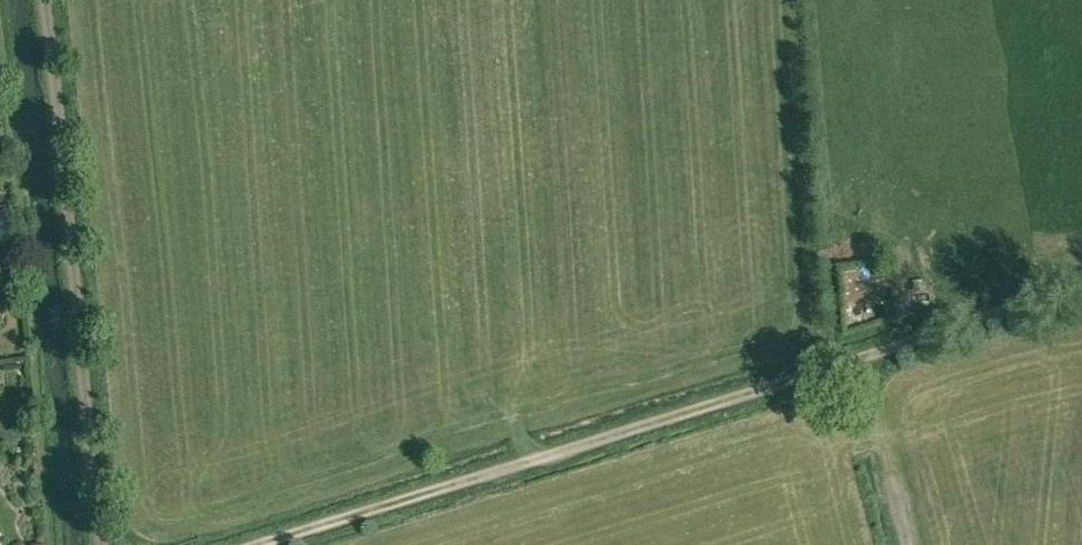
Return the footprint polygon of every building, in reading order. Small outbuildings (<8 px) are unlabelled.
[(10,222),(8,209),(0,210),(0,223),(10,222)]
